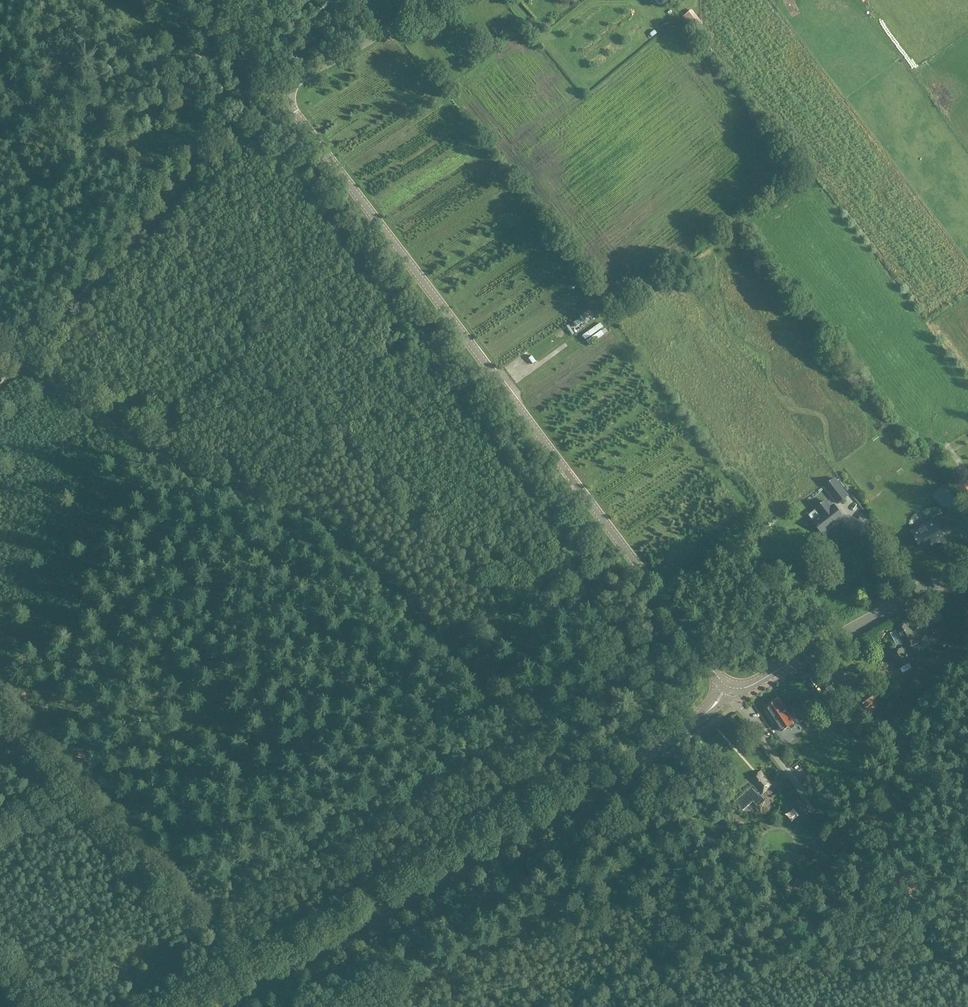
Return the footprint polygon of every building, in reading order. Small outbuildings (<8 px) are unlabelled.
[(587,343),(601,332),(597,327),(583,339),(587,343)] [(549,377),(554,371),(549,367),(544,372),(549,377)] [(825,487),(838,504),(849,496),(836,479),(825,487)] [(958,489),(967,502),(967,481),(958,489)] [(835,507),(833,508),(828,502),(820,508),(825,514),(815,522),(824,534),(844,518),(835,507)] [(924,540),(931,552),(947,544),(941,533),(942,532),(935,520),(913,532),(919,543),(924,540)] [(945,619),(931,627),(937,637),(951,629),(945,619)] [(903,649),(892,655),(900,669),(911,663),(905,651),(908,650),(908,649),(919,643),(908,623),(897,629),(905,644),(901,645),(903,649)] [(836,690),(833,685),(827,689),(830,694),(836,690)] [(789,716),(779,701),(766,709),(781,732),(794,724),(789,716)] [(809,716),(802,706),(795,711),(804,725),(810,721),(808,717),(809,716)] [(753,788),(746,794),(736,803),(743,810),(753,801),(758,806),(764,800),(760,795),(763,793),(764,793),(773,785),(761,772),(752,781),(761,790),(758,793),(753,788)] [(803,820),(812,813),(807,807),(800,797),(791,805),(803,820)] [(800,888),(821,874),(817,868),(796,881),(800,888)]
